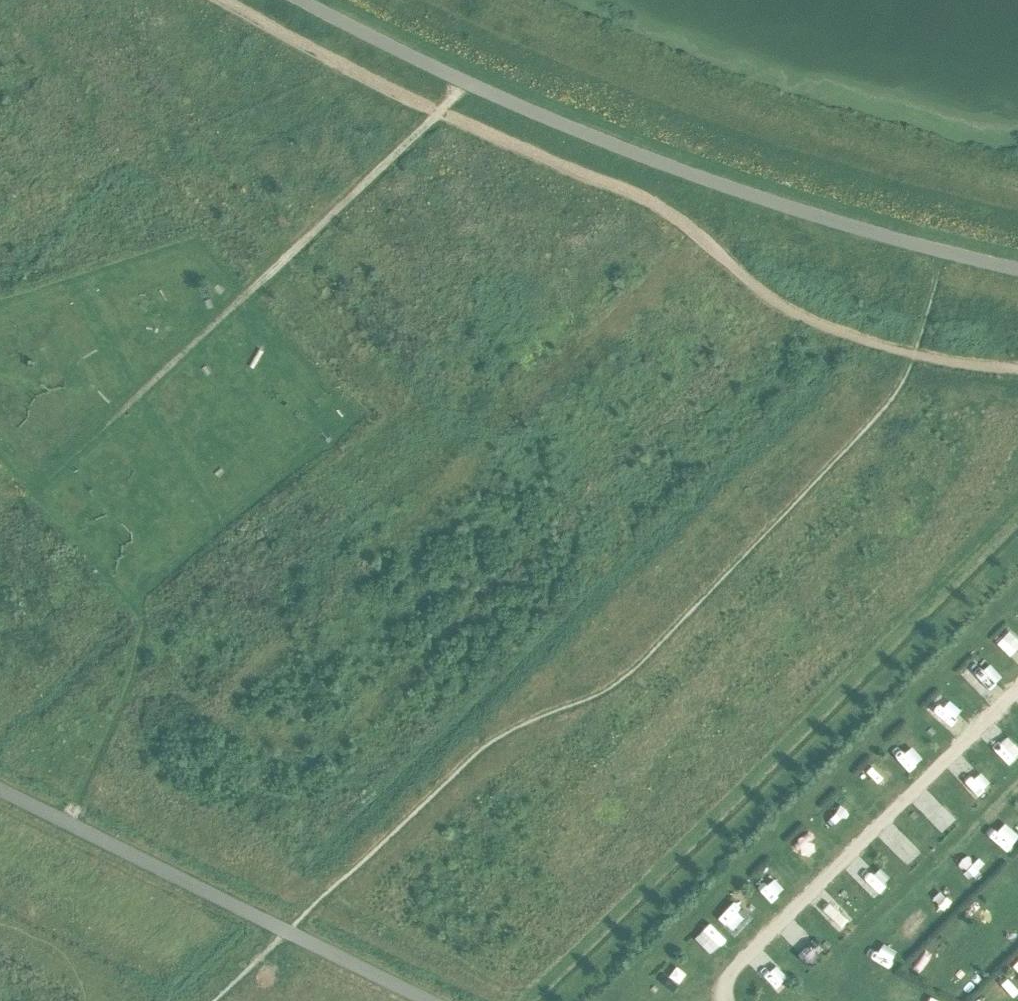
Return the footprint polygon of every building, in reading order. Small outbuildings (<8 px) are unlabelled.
[(0,1000),(17,1000),(8,992),(0,1000)]
